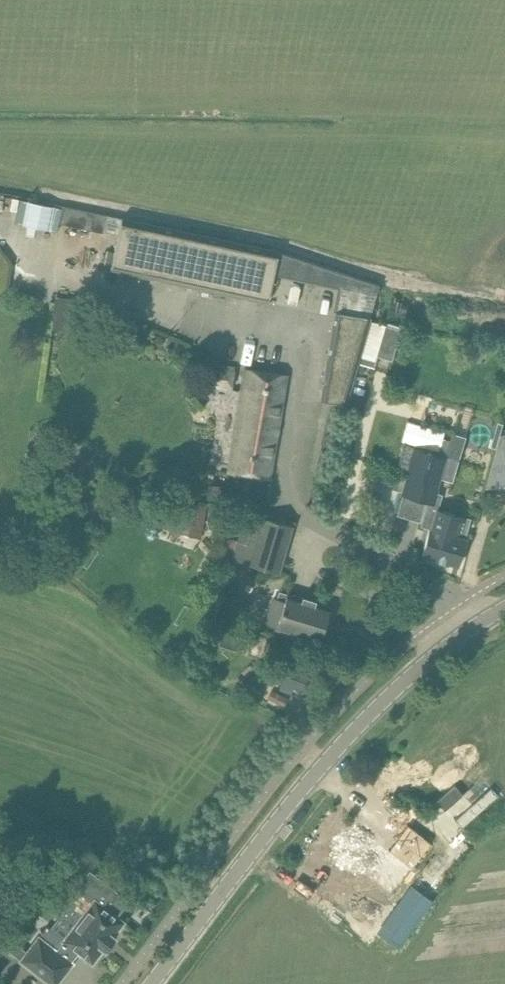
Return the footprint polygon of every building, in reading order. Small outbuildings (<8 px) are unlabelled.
[(107,215),(104,233),(118,236),(115,252),(111,269),(267,302),(273,274),(278,251),(122,218),(107,215)] [(335,314),(321,400),(344,404),(345,404),(357,364),(360,353),(370,320),(335,314)] [(371,322),(359,363),(375,368),(378,357),(394,361),(403,331),(371,322)] [(207,379),(200,378),(197,388),(211,394),(215,388),(232,391),(237,367),(210,361),(207,379)] [(287,375),(245,369),(228,472),(270,479),(287,375)] [(403,492),(402,495),(403,495),(427,502),(433,504),(436,493),(440,479),(454,483),(460,461),(465,445),(451,441),(444,439),(440,454),(416,447),(410,468),(408,474),(403,492)] [(399,472),(408,474),(410,468),(400,465),(398,471),(399,472)] [(155,503),(149,528),(201,540),(208,506),(155,503)] [(432,529),(430,528),(422,555),(457,565),(471,519),(438,509),(432,529)] [(233,559),(279,572),(293,526),(247,513),(233,559)] [(263,610),(259,622),(276,628),(276,631),(319,644),(330,606),(287,593),(287,595),(279,593),(277,600),(272,598),(268,611),(263,610)] [(303,690),(310,673),(277,662),(271,679),(303,690)] [(437,801),(445,810),(463,794),(455,785),(437,801)] [(389,827),(388,827),(433,861),(449,841),(404,807),(389,827)] [(323,868),(350,889),(373,859),(378,862),(393,842),(372,826),(366,834),(356,826),(344,841),(342,839),(332,852),(335,853),(323,868)] [(21,961),(51,983),(56,983),(73,963),(71,962),(78,952),(92,963),(103,949),(105,950),(115,938),(113,936),(124,922),(117,917),(129,901),(90,871),(76,888),(81,892),(94,901),(64,940),(52,930),(47,926),(39,937),(27,952),(21,961)] [(409,891),(377,934),(398,949),(430,906),(409,891)] [(21,961),(27,952),(0,931),(0,932),(0,950),(3,946),(21,961)]
